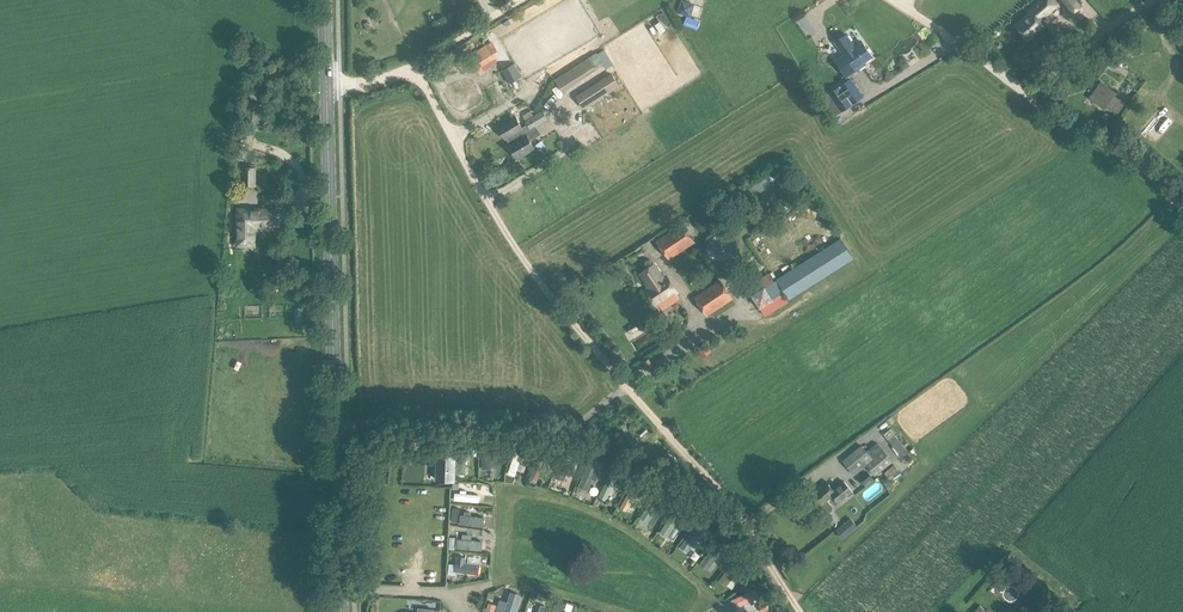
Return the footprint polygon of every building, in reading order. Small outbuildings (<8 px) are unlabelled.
[(678,13),(691,17),(695,4),(682,0),(678,13)] [(1016,25),(1029,39),(1044,26),(1039,21),(1058,4),(1055,0),(1041,0),(1029,11),(1031,13),(1016,25)] [(1069,14),(1083,3),(1081,0),(1058,0),(1069,14)] [(846,35),(835,42),(844,55),(838,59),(849,75),(865,64),(864,62),(872,57),(862,42),(854,48),(851,44),(852,44),(846,35)] [(459,50),(470,68),(488,57),(484,51),(490,48),(482,36),(477,39),(459,50)] [(564,51),(544,60),(549,72),(569,63),(564,51)] [(588,58),(573,68),(581,80),(596,70),(595,69),(588,58)] [(866,75),(874,67),(869,62),(861,70),(866,75)] [(515,63),(502,71),(509,84),(509,83),(510,84),(523,76),(515,63)] [(565,73),(556,79),(564,91),(572,85),(565,73)] [(620,86),(611,73),(576,95),(585,109),(620,86)] [(864,96),(851,78),(822,98),(835,117),(864,96)] [(1102,82),(1091,97),(1105,107),(1105,108),(1106,108),(1108,105),(1116,111),(1123,101),(1115,95),(1117,92),(1117,91),(1116,92),(1102,82)] [(1057,92),(1056,100),(1068,101),(1068,93),(1057,92)] [(263,107),(246,106),(245,129),(262,130),(263,107)] [(533,115),(531,118),(536,126),(548,119),(543,111),(534,116),(534,115),(533,115)] [(527,125),(522,128),(516,117),(499,127),(505,139),(506,138),(510,144),(514,141),(513,138),(535,127),(536,126),(531,118),(533,115),(525,120),(527,125)] [(514,141),(510,144),(509,144),(518,159),(535,149),(530,141),(542,134),(537,126),(536,126),(535,127),(513,138),(514,141)] [(242,187),(257,187),(257,167),(242,167),(242,187)] [(275,227),(275,212),(243,212),(242,245),(255,245),(255,226),(275,227)] [(683,225),(659,241),(669,257),(694,242),(683,225)] [(657,306),(676,293),(677,293),(667,277),(664,278),(655,264),(640,274),(649,288),(646,290),(657,306)] [(853,279),(858,277),(854,267),(848,269),(853,279)] [(721,282),(697,297),(707,314),(732,299),(721,282)] [(773,300),(765,287),(752,295),(760,307),(773,300)] [(816,298),(824,293),(821,288),(812,293),(816,298)] [(782,294),(773,300),(760,307),(766,316),(788,302),(782,294)] [(636,323),(628,327),(631,333),(639,329),(636,323)] [(707,346),(698,352),(702,358),(711,352),(707,346)] [(883,450),(877,443),(867,451),(873,458),(883,450)] [(467,445),(457,444),(457,475),(466,475),(466,459),(467,455),(471,455),(471,450),(467,450),(467,445)] [(438,480),(454,480),(455,446),(439,445),(438,480)] [(854,475),(866,465),(873,459),(873,458),(867,451),(862,445),(842,461),(854,475)] [(482,446),(482,468),(491,468),(491,446),(482,446)] [(873,459),(866,465),(875,476),(890,464),(893,462),(883,450),(873,458),(873,459)] [(515,451),(509,469),(516,471),(520,461),(523,462),(525,457),(520,456),(521,453),(515,451)] [(548,463),(545,461),(547,454),(540,451),(529,477),(537,480),(543,466),(546,467),(548,463)] [(418,454),(418,463),(426,464),(427,455),(418,454)] [(562,456),(554,477),(564,481),(568,470),(572,472),(577,461),(562,456)] [(591,457),(578,486),(587,490),(592,478),(596,480),(603,463),(591,457)] [(867,472),(858,478),(864,485),(864,484),(872,478),(867,472)] [(826,481),(809,494),(820,507),(825,513),(829,513),(833,510),(833,506),(828,501),(831,499),(836,505),(852,492),(844,481),(833,490),(826,481)] [(878,487),(857,506),(865,515),(886,497),(878,487)] [(630,488),(620,507),(626,511),(631,502),(635,504),(640,496),(636,494),(637,492),(630,488)] [(477,494),(456,493),(455,501),(476,502),(477,494)] [(652,498),(640,517),(648,522),(654,513),(657,515),(662,509),(658,506),(660,503),(652,498)] [(678,521),(681,523),(683,518),(680,516),(683,512),(675,507),(660,532),(668,537),(678,521)] [(470,512),(465,512),(465,515),(461,515),(460,524),(483,526),(485,517),(471,516),(471,513),(470,512)] [(702,530),(696,525),(683,543),(689,547),(696,537),(699,539),(703,535),(700,533),(702,530)] [(460,534),(458,547),(481,550),(483,540),(469,538),(470,535),(460,534)] [(457,556),(455,571),(478,574),(479,566),(464,564),(465,557),(457,556)] [(755,589),(732,600),(736,609),(750,602),(751,605),(755,603),(754,600),(759,597),(755,589)] [(766,602),(759,606),(762,611),(765,611),(770,610),(766,602)]
